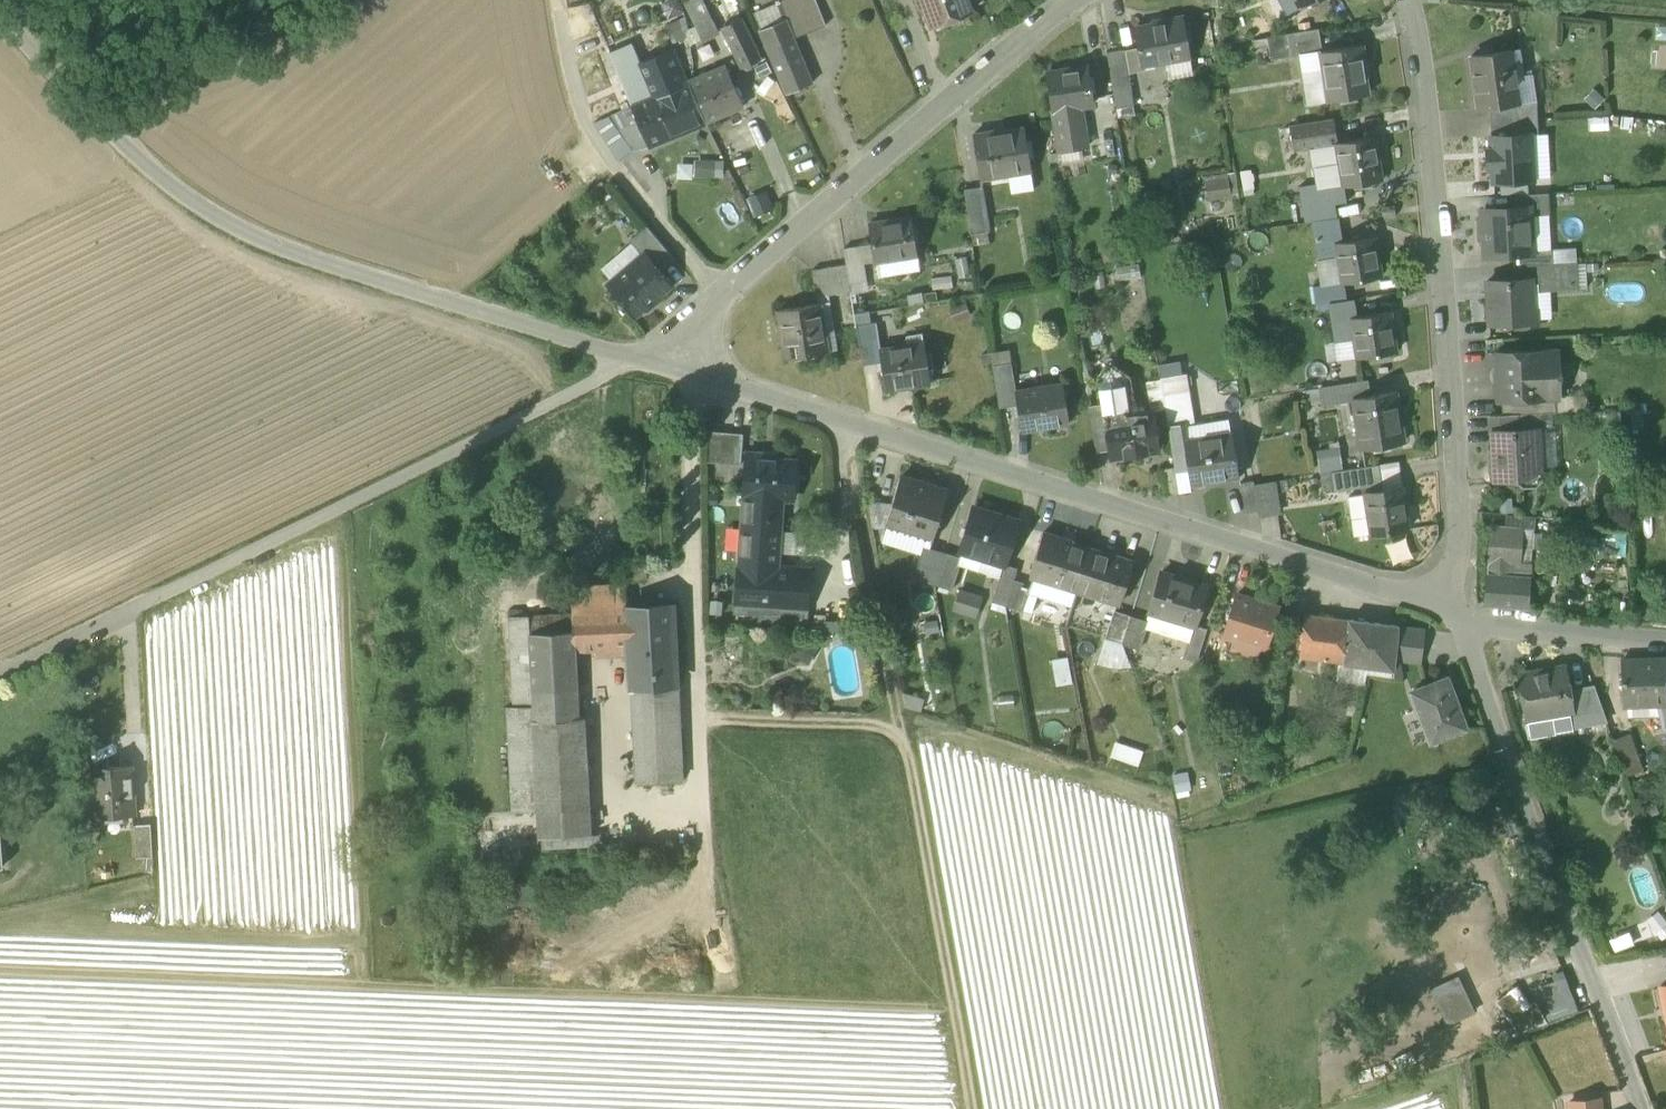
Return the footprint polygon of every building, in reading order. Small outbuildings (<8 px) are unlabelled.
[(699,36),(716,29),(703,0),(689,0),(684,2),(699,36)] [(793,38),(826,24),(816,0),(775,0),(777,4),(783,19),(785,18),(793,38)] [(932,25),(949,19),(950,21),(956,23),(964,21),(966,15),(966,13),(971,11),(967,0),(924,0),(927,6),(925,7),(932,25)] [(1285,17),(1301,8),(1296,0),(1278,0),(1277,1),(1285,17)] [(783,19),(777,4),(754,14),(761,29),(783,19)] [(1134,28),(1141,65),(1191,56),(1184,17),(1163,20),(1164,23),(1134,28)] [(760,29),(786,93),(812,83),(793,38),(785,18),(783,19),(761,29),(760,29)] [(722,27),(742,68),(760,59),(740,19),(722,27)] [(1274,42),(1277,66),(1300,62),(1322,58),(1321,51),(1340,48),(1337,31),(1274,42)] [(622,73),(641,65),(628,33),(609,41),(622,73)] [(1322,58),(1329,101),(1367,94),(1362,64),(1365,64),(1362,45),(1340,48),(1321,51),(1322,58)] [(1520,48),(1511,50),(1518,102),(1536,100),(1532,72),(1523,73),(1520,48)] [(1107,52),(1116,108),(1134,105),(1125,49),(1107,52)] [(1471,56),(1478,108),(1490,106),(1518,102),(1511,50),(1471,56)] [(641,65),(654,97),(686,84),(672,52),(641,65)] [(1307,105),(1329,101),(1322,58),(1300,62),(1307,105)] [(641,65),(622,73),(636,105),(654,97),(641,65)] [(1053,110),(1054,110),(1075,106),(1094,103),(1088,65),(1066,69),(1067,71),(1047,74),(1053,110)] [(726,66),(690,81),(707,122),(743,105),(726,66)] [(650,147),(707,122),(690,81),(686,84),(654,97),(636,105),(634,106),(649,143),(650,147)] [(1518,102),(1490,106),(1491,136),(1530,134),(1538,134),(1538,118),(1536,100),(1518,102)] [(1604,105),(1557,109),(1559,131),(1606,127),(1604,105)] [(634,106),(612,116),(635,151),(649,143),(634,106)] [(1054,110),(1058,135),(1079,132),(1075,106),(1054,110)] [(621,161),(635,151),(612,116),(596,122),(621,161)] [(1336,142),(1337,142),(1333,118),(1289,125),(1293,149),(1313,145),(1336,142)] [(973,134),(980,177),(1032,169),(1025,129),(995,134),(994,131),(973,134)] [(1084,131),(1079,132),(1058,135),(1060,151),(1086,147),(1084,131)] [(1493,167),(1494,181),(1499,181),(1526,179),(1532,179),(1530,134),(1491,136),(1492,150),(1487,150),(1488,167),(1493,167)] [(1343,186),(1381,180),(1378,160),(1376,160),(1372,136),(1337,142),(1336,142),(1343,186)] [(1320,190),(1343,186),(1336,142),(1313,145),(1319,182),(1320,190)] [(699,158),(698,175),(723,176),(724,159),(699,158)] [(1223,171),(1227,200),(1236,199),(1233,170),(1223,171)] [(1202,199),(1224,198),(1222,173),(1200,174),(1202,199)] [(1499,181),(1501,194),(1527,193),(1526,179),(1499,181)] [(964,185),(972,235),(990,232),(982,182),(964,185)] [(1346,201),(1343,186),(1320,190),(1319,182),(1299,185),(1303,208),(1335,203),(1346,201)] [(756,216),(768,212),(761,192),(749,196),(756,216)] [(1527,207),(1528,216),(1549,215),(1548,193),(1515,195),(1515,208),(1527,207)] [(1312,220),(1337,217),(1335,203),(1303,208),(1305,222),(1312,220)] [(1383,207),(1384,217),(1395,217),(1394,206),(1383,207)] [(1483,226),(1485,254),(1518,252),(1530,252),(1530,250),(1528,216),(1527,207),(1515,208),(1482,210),(1483,214),(1480,216),(1480,224),(1483,226)] [(1551,249),(1549,215),(1528,216),(1530,250),(1551,249)] [(872,244),(875,261),(918,254),(912,217),(869,224),(872,244)] [(1314,234),(1319,260),(1339,257),(1336,241),(1342,241),(1338,217),(1337,217),(1312,220),(1314,234)] [(644,255),(657,270),(674,257),(647,226),(631,240),(643,256),(644,255)] [(1301,236),(1305,262),(1315,261),(1319,260),(1314,234),(1301,236)] [(1339,257),(1343,282),(1354,280),(1380,277),(1377,256),(1375,256),(1372,236),(1342,241),(1336,241),(1339,257)] [(862,245),(865,269),(876,267),(875,261),(872,244),(862,245)] [(851,290),(850,282),(867,280),(865,269),(862,245),(844,248),(846,264),(813,270),(817,296),(851,290)] [(1575,247),(1551,249),(1552,264),(1576,263),(1575,247)] [(1519,266),(1536,265),(1552,264),(1551,249),(1530,250),(1530,252),(1518,252),(1519,266)] [(610,284),(635,313),(645,305),(646,307),(659,296),(657,294),(669,284),(657,270),(644,255),(643,256),(610,284)] [(1315,261),(1319,286),(1343,282),(1339,257),(1319,260),(1315,261)] [(1585,262),(1576,263),(1577,288),(1586,288),(1585,262)] [(1576,263),(1552,264),(1536,265),(1537,282),(1538,292),(1550,291),(1577,289),(1577,288),(1576,263)] [(1521,322),(1525,326),(1532,325),(1537,320),(1537,313),(1532,309),(1531,283),(1531,279),(1486,281),(1489,324),(1521,322)] [(1321,304),(1330,303),(1357,299),(1354,280),(1343,282),(1319,286),(1321,304)] [(1552,319),(1550,291),(1538,292),(1537,282),(1531,283),(1532,309),(1537,313),(1537,320),(1552,319)] [(905,291),(905,301),(932,301),(932,290),(905,291)] [(1363,298),(1357,299),(1330,303),(1333,321),(1353,318),(1366,316),(1363,298)] [(779,309),(787,358),(827,352),(819,303),(779,309)] [(1353,318),(1359,357),(1396,351),(1390,312),(1366,316),(1353,318)] [(1339,360),(1359,357),(1353,318),(1333,321),(1339,360)] [(858,333),(864,371),(883,368),(880,350),(877,330),(858,333)] [(883,368),(886,388),(931,381),(925,343),(880,350),(883,368)] [(1004,347),(984,350),(985,359),(1006,357),(1004,347)] [(1496,352),(1497,399),(1501,399),(1555,397),(1554,350),(1496,352)] [(1105,403),(1107,418),(1143,412),(1142,407),(1137,408),(1134,406),(1130,377),(1114,365),(1104,367),(1098,378),(1102,404),(1105,403)] [(994,370),(1001,417),(1019,414),(1015,391),(1011,368),(994,370)] [(1182,424),(1183,426),(1195,424),(1195,423),(1194,423),(1186,373),(1160,377),(1168,427),(1182,424)] [(1328,386),(1332,411),(1355,408),(1354,398),(1373,395),(1370,379),(1328,386)] [(1019,414),(1021,430),(1070,423),(1063,383),(1015,391),(1019,414)] [(1355,408),(1362,449),(1402,443),(1397,413),(1400,412),(1396,391),(1373,395),(1354,398),(1355,408)] [(1501,399),(1502,414),(1516,414),(1536,413),(1556,412),(1555,397),(1501,399)] [(1088,406),(1096,452),(1111,450),(1106,418),(1107,418),(1105,403),(1102,404),(1088,406)] [(1152,411),(1143,412),(1107,418),(1106,418),(1111,450),(1112,459),(1159,451),(1152,411)] [(1536,413),(1516,414),(1517,429),(1536,428),(1536,413)] [(1494,430),(1517,429),(1516,414),(1502,414),(1490,415),(1491,431),(1494,433),(1494,430)] [(1175,471),(1188,469),(1183,441),(1185,441),(1183,426),(1182,424),(1168,427),(1174,466),(1175,471)] [(1516,481),(1522,487),(1536,486),(1542,479),(1541,470),(1539,468),(1536,428),(1517,429),(1494,430),(1494,433),(1496,462),(1492,466),(1492,476),(1497,480),(1516,478),(1516,481)] [(705,462),(741,465),(744,433),(708,430),(705,462)] [(1232,433),(1185,441),(1183,441),(1188,469),(1190,483),(1239,475),(1232,433)] [(761,452),(748,452),(743,495),(746,496),(774,498),(793,499),(796,461),(761,458),(761,452)] [(1397,461),(1379,464),(1382,484),(1383,490),(1400,488),(1397,461)] [(1321,494),(1382,484),(1379,464),(1317,474),(1321,494)] [(1161,468),(1165,495),(1178,492),(1175,471),(1174,466),(1161,468)] [(887,520),(934,535),(947,492),(900,477),(892,502),(887,520)] [(1246,514),(1259,512),(1254,485),(1254,481),(1241,483),(1246,514)] [(1277,481),(1254,485),(1259,512),(1260,520),(1283,516),(1277,481)] [(1365,493),(1371,534),(1408,528),(1405,507),(1403,507),(1400,488),(1383,490),(1365,493)] [(1354,537),(1371,534),(1365,493),(1347,496),(1354,537)] [(774,498),(746,496),(743,528),(742,551),(741,564),(777,566),(777,552),(779,530),(780,519),(772,518),(774,498)] [(887,520),(892,502),(868,501),(872,529),(884,529),(887,520)] [(960,549),(1005,563),(1018,522),(973,508),(960,549)] [(1506,514),(1505,527),(1522,529),(1533,530),(1534,516),(1506,514)] [(930,547),(934,535),(887,520),(884,529),(880,542),(921,554),(924,545),(930,547)] [(1511,564),(1520,565),(1522,529),(1505,527),(1490,526),(1487,562),(1489,562),(1511,564)] [(742,551),(743,528),(727,527),(725,550),(742,551)] [(798,531),(779,530),(777,552),(796,554),(798,531)] [(1034,576),(1078,589),(1090,550),(1063,541),(1064,539),(1043,533),(1030,574),(1034,576)] [(958,556),(945,552),(930,547),(924,545),(921,554),(914,577),(935,584),(952,589),(960,566),(962,557),(958,556)] [(1005,563),(960,549),(958,556),(962,557),(960,566),(1000,578),(1005,563)] [(1078,589),(1121,603),(1132,565),(1107,557),(1108,555),(1090,550),(1078,589)] [(1488,575),(1510,577),(1511,564),(1489,562),(1488,575)] [(993,601),(1006,605),(1018,567),(1005,563),(1000,578),(993,601)] [(741,564),(739,564),(735,612),(769,614),(769,621),(806,624),(810,568),(777,566),(741,564)] [(1520,565),(1511,564),(1510,577),(1525,578),(1525,565),(1520,565)] [(1149,611),(1149,612),(1192,625),(1194,626),(1194,625),(1206,586),(1182,578),(1181,580),(1162,574),(1162,572),(1161,572),(1149,611)] [(1530,578),(1525,578),(1510,577),(1488,575),(1487,575),(1484,604),(1527,607),(1530,578)] [(1034,576),(1032,585),(1029,593),(1073,606),(1078,589),(1034,576)] [(1015,579),(1006,605),(1023,610),(1029,593),(1032,585),(1015,579)] [(573,587),(574,613),(625,610),(623,585),(573,587)] [(984,595),(959,587),(952,610),(976,618),(984,595)] [(1232,647),(1257,655),(1260,645),(1266,647),(1278,608),(1236,595),(1224,634),(1235,638),(1232,647)] [(630,652),(632,688),(676,685),(672,602),(641,604),(641,609),(628,610),(630,652)] [(596,648),(596,654),(630,652),(628,610),(625,610),(574,613),(575,631),(576,631),(577,649),(596,648)] [(1105,637),(1122,643),(1130,617),(1113,612),(1105,637)] [(1188,640),(1192,625),(1149,612),(1146,622),(1147,622),(1146,627),(1188,640)] [(528,616),(529,634),(575,631),(574,613),(528,616)] [(1339,662),(1344,663),(1348,619),(1304,614),(1299,657),(1339,662)] [(509,617),(513,707),(532,706),(529,634),(528,616),(523,616),(509,617)] [(1146,622),(1130,617),(1122,643),(1139,648),(1146,627),(1147,622),(1146,622)] [(852,621),(812,619),(811,630),(852,633),(852,621)] [(1348,619),(1344,663),(1394,668),(1395,659),(1398,627),(1398,625),(1348,619)] [(1182,657),(1197,661),(1207,629),(1194,625),(1194,626),(1192,625),(1188,640),(1182,657)] [(1395,659),(1420,662),(1423,630),(1398,627),(1395,659)] [(576,631),(575,631),(529,634),(532,706),(533,721),(581,719),(581,718),(577,649),(576,631)] [(1122,643),(1105,637),(1097,664),(1114,668),(1132,666),(1122,643)] [(785,657),(810,658),(810,638),(786,638),(785,657)] [(1659,701),(1665,701),(1665,661),(1622,663),(1624,702),(1659,701)] [(1394,670),(1394,668),(1344,663),(1339,662),(1336,680),(1365,684),(1366,673),(1391,676),(1392,670),(1394,670)] [(1519,674),(1527,719),(1543,716),(1543,719),(1557,716),(1556,714),(1572,711),(1568,691),(1564,666),(1548,669),(1546,671),(1538,673),(1535,671),(1519,674)] [(1412,691),(1430,741),(1466,728),(1447,678),(1412,691)] [(632,688),(637,785),(681,782),(676,685),(632,688)] [(1572,711),(1575,726),(1607,720),(1595,686),(1568,691),(1572,711)] [(901,691),(904,707),(921,712),(924,698),(901,691)] [(1014,694),(997,695),(998,710),(1015,708),(1014,694)] [(533,721),(532,706),(513,707),(507,707),(513,814),(537,812),(534,749),(535,749),(533,721)] [(1530,734),(1575,726),(1572,711),(1556,714),(1557,716),(1543,719),(1543,716),(1527,719),(1530,734)] [(533,721),(535,749),(588,746),(587,718),(581,718),(581,719),(533,721)] [(1612,735),(1625,771),(1639,765),(1627,730),(1612,735)] [(1144,750),(1115,741),(1110,757),(1139,767),(1144,750)] [(593,834),(588,746),(535,749),(534,749),(537,812),(539,837),(540,837),(593,834)] [(93,774),(95,818),(133,816),(130,765),(109,766),(109,773),(93,774)] [(1169,774),(1175,795),(1188,792),(1182,770),(1169,774)] [(136,824),(138,858),(152,857),(150,823),(136,824)] [(1545,1014),(1549,1021),(1579,1010),(1563,969),(1551,974),(1553,980),(1540,985),(1550,1012),(1545,1014)] [(1435,985),(1458,1039),(1482,1029),(1458,975),(1435,985)] [(1518,1033),(1548,1022),(1535,1000),(1530,1003),(1516,984),(1494,1000),(1518,1033)] [(1600,1098),(1569,1101),(1569,1108),(1601,1108),(1600,1098)]
